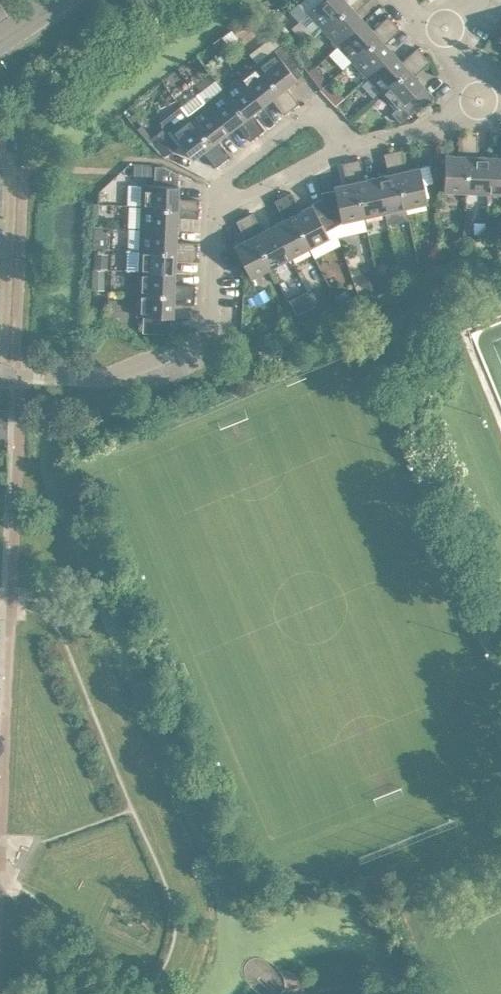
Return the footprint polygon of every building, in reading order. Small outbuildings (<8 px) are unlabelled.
[(323,29),(355,0),(321,0),(308,12),(323,29)] [(338,45),(364,20),(356,11),(368,0),(355,0),(323,29),(338,45)] [(338,45),(352,61),(394,22),(388,15),(373,29),(364,20),(338,45)] [(352,61),(367,77),(394,52),(385,43),(401,29),(394,22),(352,61)] [(283,24),(277,29),(284,36),(289,30),(283,24)] [(222,37),(214,43),(220,51),(228,45),(222,37)] [(284,42),(257,63),(292,108),(299,102),(286,86),(303,73),(298,66),(301,64),(284,42)] [(367,77),(382,92),(424,54),(417,47),(402,61),(394,52),(367,77)] [(303,49),(297,54),(306,66),(312,61),(303,49)] [(424,54),(382,92),(396,108),(392,112),(401,122),(414,110),(417,112),(434,96),(415,75),(430,61),(424,54)] [(257,63),(240,76),(262,105),(272,97),(284,114),(292,108),(257,63)] [(316,66),(309,71),(317,82),(324,77),(316,66)] [(240,76),(223,89),(257,134),(265,129),(252,112),(262,105),(240,76)] [(223,89),(205,102),(228,131),(237,124),(250,140),(257,134),(223,89)] [(205,102),(188,116),(223,161),(230,155),(218,139),(228,131),(205,102)] [(223,161),(188,116),(171,129),(180,142),(193,158),(203,150),(216,166),(223,161)] [(152,138),(164,154),(177,145),(167,132),(165,128),(152,138)] [(171,129),(167,132),(177,145),(180,142),(171,129)] [(444,190),(466,191),(469,134),(459,134),(458,154),(445,154),(444,190)] [(466,191),(488,192),(489,156),(477,155),(478,134),(469,134),(466,191)] [(402,149),(393,151),(406,206),(428,201),(420,166),(407,169),(402,149)] [(389,173),(377,176),(385,211),(406,206),(393,151),(384,153),(389,173)] [(500,192),(500,156),(489,156),(488,192),(500,192)] [(360,158),(351,160),(364,216),(385,211),(377,176),(365,178),(360,158)] [(364,216),(351,160),(342,162),(347,183),(334,185),(334,188),(342,221),(364,216)] [(143,183),(142,206),(198,208),(199,199),(178,198),(179,185),(178,185),(179,173),(163,166),(155,165),(154,184),(143,183)] [(334,188),(321,191),(324,196),(335,226),(342,221),(334,188)] [(291,192),(283,196),(309,246),(329,236),(326,230),(312,204),(301,210),(291,192)] [(284,219),(273,224),(290,256),(309,246),(283,196),(275,200),(284,219)] [(324,196),(311,202),(312,204),(326,230),(335,226),(324,196)] [(142,206),(141,227),(177,229),(177,217),(198,217),(198,208),(142,206)] [(253,212),(245,216),(271,266),(290,256),(273,224),(262,230),(253,212)] [(271,266),(245,216),(236,220),(246,239),(234,245),(235,246),(243,262),(251,277),(271,266)] [(499,218),(488,218),(488,229),(500,229),(499,218)] [(474,221),(474,233),(486,233),(486,221),(474,221)] [(141,227),(140,249),(197,251),(197,242),(176,241),(177,229),(141,227)] [(235,246),(228,249),(237,265),(243,262),(235,246)] [(127,270),(139,270),(175,272),(175,260),(196,261),(197,251),(140,249),(128,248),(127,270)] [(95,255),(95,267),(108,268),(108,256),(95,255)] [(139,270),(138,292),(195,294),(195,285),(174,284),(175,272),(139,270)] [(92,279),(92,288),(104,288),(104,279),(92,279)] [(349,290),(337,295),(341,304),(353,299),(349,290)] [(195,294),(138,292),(137,314),(143,315),(143,332),(170,333),(171,316),(173,316),(174,303),(194,304),(195,294)] [(7,437),(9,409),(0,409),(0,437),(7,437)]
